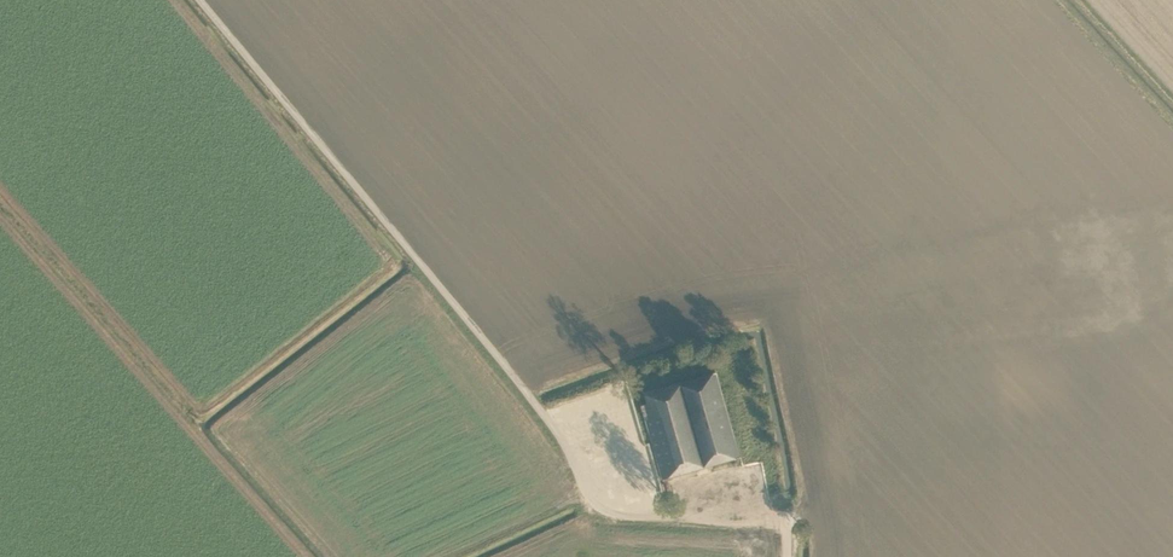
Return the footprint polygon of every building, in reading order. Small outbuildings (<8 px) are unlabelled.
[(739,457),(715,371),(642,392),(645,403),(640,405),(642,415),(643,415),(661,479),(739,457)]
